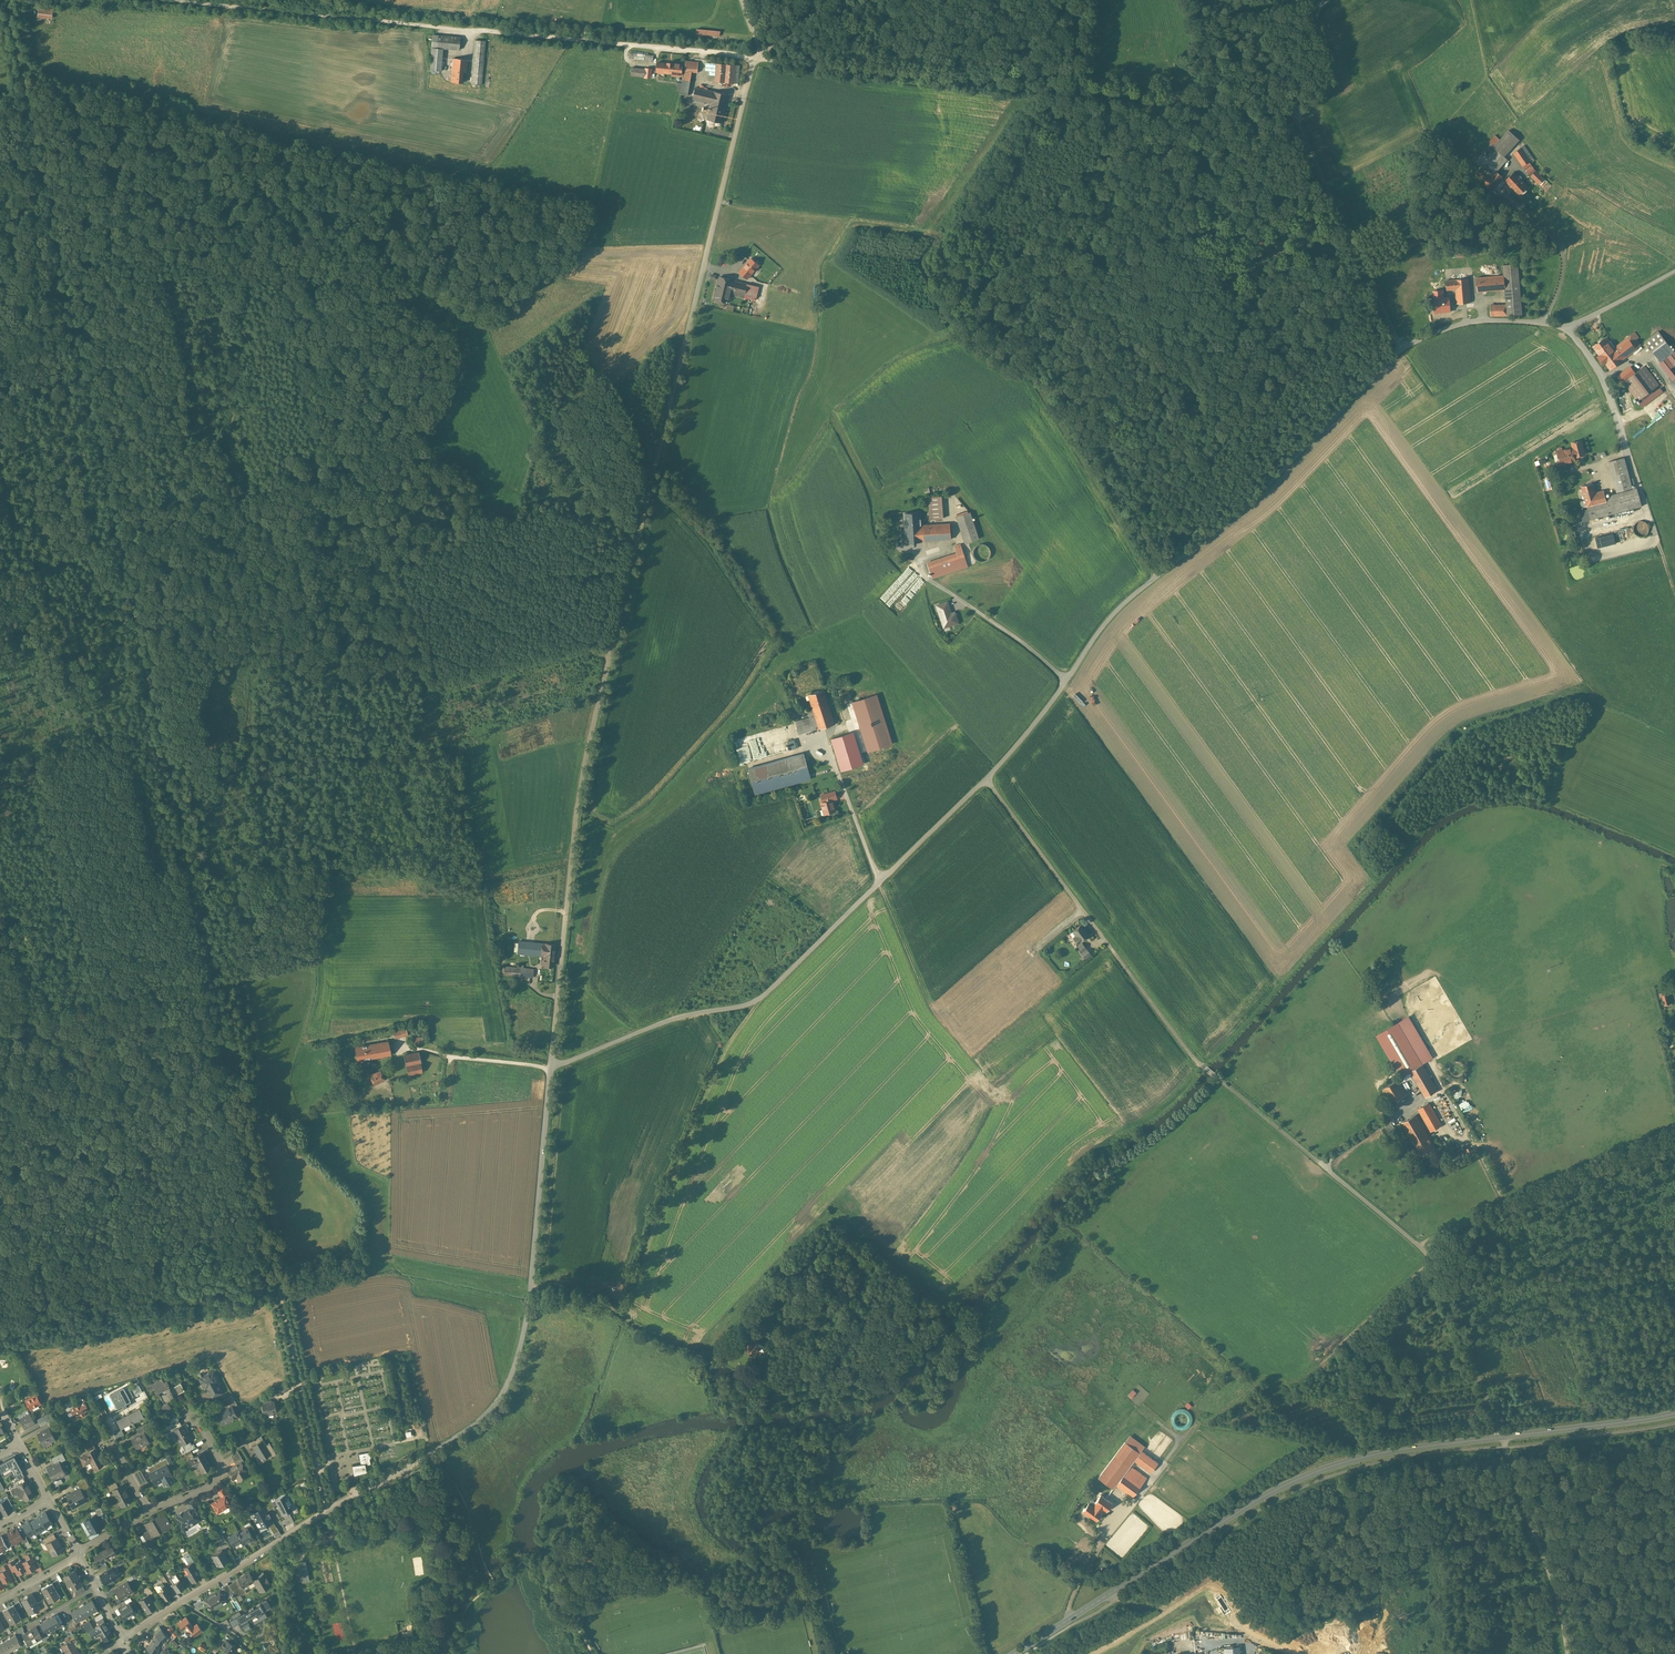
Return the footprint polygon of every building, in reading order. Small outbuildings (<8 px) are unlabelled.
[(53,10),(39,8),(37,17),(52,19),(53,10)] [(460,38),(432,35),(431,47),(443,48),(459,50),(460,38)] [(485,41),(475,40),(471,84),(481,85),(485,41)] [(443,48),(431,47),(430,70),(441,71),(443,48)] [(467,59),(453,58),(451,82),(462,83),(463,72),(466,72),(467,59)] [(698,62),(686,61),(685,71),(692,72),(697,73),(698,62)] [(678,64),(658,62),(657,72),(677,74),(678,64)] [(735,65),(717,64),(715,81),(734,83),(735,65)] [(646,68),(632,67),(631,75),(645,77),(646,68)] [(692,72),(685,71),(684,76),(683,76),(680,94),(688,95),(692,72)] [(728,94),(714,91),(695,87),(693,99),(695,99),(705,102),(711,103),(708,119),(722,123),(727,102),(731,103),(733,96),(728,95),(728,94)] [(1500,140),(1495,135),(1489,142),(1491,144),(1475,161),(1478,163),(1471,170),(1475,173),(1475,174),(1482,181),(1485,183),(1484,184),(1491,190),(1502,178),(1502,176),(1496,171),(1507,159),(1504,156),(1519,140),(1509,130),(1500,140)] [(1530,161),(1521,147),(1513,153),(1523,166),(1529,162),(1530,161)] [(1535,170),(1530,163),(1524,166),(1529,174),(1530,174),(1535,170)] [(1532,175),(1531,176),(1539,184),(1544,178),(1536,171),(1532,175)] [(1514,172),(1505,180),(1512,188),(1519,195),(1528,186),(1521,179),(1514,172)] [(1482,181),(1475,174),(1472,176),(1480,183),(1482,181)] [(749,260),(739,272),(747,279),(759,265),(751,258),(750,260),(749,260)] [(1517,264),(1503,265),(1504,275),(1510,275),(1511,289),(1505,289),(1507,305),(1508,315),(1521,314),(1517,264)] [(1489,277),(1477,278),(1478,291),(1505,289),(1511,289),(1510,275),(1504,275),(1489,277)] [(733,279),(720,276),(714,299),(727,302),(730,294),(744,297),(748,298),(748,296),(730,291),(733,280),(733,279)] [(1469,278),(1446,280),(1447,290),(1455,289),(1457,303),(1471,302),(1469,278)] [(751,285),(733,280),(730,291),(748,296),(749,296),(751,285)] [(759,286),(751,285),(749,296),(756,298),(759,286)] [(1449,297),(1434,298),(1435,312),(1450,311),(1449,297)] [(1499,306),(1491,306),(1491,315),(1499,315),(1508,315),(1507,305),(1499,305),(1499,306)] [(1658,331),(1645,342),(1660,361),(1674,351),(1658,331)] [(1636,339),(1632,334),(1628,337),(1636,349),(1641,345),(1636,339)] [(1613,348),(1612,349),(1621,360),(1629,354),(1636,349),(1628,337),(1613,348)] [(1606,338),(1593,347),(1600,355),(1611,347),(1612,349),(1613,348),(1606,338)] [(1600,355),(1598,357),(1604,364),(1605,363),(1610,369),(1622,360),(1621,360),(1612,349),(1611,347),(1600,355)] [(1630,366),(1617,376),(1622,383),(1624,382),(1635,373),(1630,366)] [(1635,373),(1624,382),(1638,400),(1658,384),(1644,366),(1635,373)] [(1659,440),(1666,436),(1661,427),(1642,439),(1645,443),(1656,436),(1659,440)] [(1581,440),(1572,443),(1573,448),(1575,456),(1575,457),(1585,454),(1581,440)] [(1573,448),(1557,452),(1561,464),(1575,460),(1574,457),(1575,456),(1573,448)] [(1624,457),(1609,461),(1617,491),(1632,487),(1624,457)] [(1595,492),(1593,483),(1582,486),(1585,500),(1587,506),(1587,507),(1607,502),(1605,496),(1604,490),(1603,490),(1595,492)] [(1607,502),(1587,507),(1591,519),(1641,506),(1637,488),(1632,489),(1633,489),(1605,496),(1607,502)] [(920,512),(904,513),(906,542),(912,541),(922,541),(921,525),(921,519),(920,512)] [(970,512),(956,516),(965,543),(978,539),(970,512)] [(1641,520),(1640,521),(1638,521),(1637,522),(1636,522),(1635,523),(1634,524),(1634,526),(1634,527),(1633,527),(1633,528),(1634,529),(1634,530),(1634,531),(1634,532),(1635,533),(1636,534),(1637,535),(1638,535),(1639,536),(1640,536),(1642,536),(1643,536),(1644,536),(1645,535),(1646,534),(1647,534),(1647,533),(1648,532),(1648,531),(1649,530),(1649,529),(1649,528),(1649,527),(1649,526),(1649,525),(1648,525),(1648,524),(1647,523),(1646,522),(1645,521),(1643,521),(1642,520),(1641,520)] [(950,523),(921,525),(922,541),(951,539),(950,523)] [(956,553),(927,563),(932,578),(968,566),(960,544),(954,546),(956,553)] [(986,545),(984,544),(983,544),(981,544),(980,544),(979,545),(978,545),(976,546),(975,547),(975,548),(974,549),(973,550),(973,551),(973,552),(973,553),(973,554),(973,555),(973,556),(974,556),(974,557),(975,558),(975,559),(977,560),(978,561),(979,561),(981,561),(982,562),(984,561),(986,561),(987,560),(988,559),(989,559),(989,558),(990,557),(991,556),(991,555),(991,554),(991,553),(991,552),(991,551),(990,549),(990,548),(989,547),(987,546),(986,545)] [(894,583),(880,597),(886,602),(900,588),(894,583)] [(947,602),(937,605),(938,610),(949,606),(947,602)] [(949,606),(938,610),(944,627),(958,623),(955,612),(947,614),(945,608),(949,607),(949,606)] [(824,690),(808,694),(815,715),(819,729),(834,724),(824,690)] [(892,744),(876,695),(853,702),(868,751),(892,744)] [(819,729),(815,715),(795,721),(799,734),(819,729)] [(863,764),(853,732),(831,738),(842,771),(863,764)] [(804,753),(748,768),(755,793),(810,778),(804,753)] [(856,772),(857,777),(863,775),(864,779),(867,778),(864,769),(856,772)] [(857,777),(851,780),(856,794),(868,790),(864,779),(863,775),(857,777)] [(821,794),(823,802),(832,799),(832,800),(837,798),(835,791),(821,794)] [(823,802),(821,802),(824,814),(835,811),(832,800),(832,799),(823,802)] [(1081,924),(1072,931),(1076,936),(1074,938),(1078,943),(1081,941),(1085,938),(1084,937),(1088,934),(1081,924)] [(555,944),(518,941),(517,953),(544,955),(544,960),(541,959),(541,964),(553,965),(555,944)] [(1084,945),(1078,950),(1085,958),(1091,954),(1082,943),(1084,945)] [(503,944),(496,946),(498,958),(505,957),(503,944)] [(534,969),(504,966),(504,974),(533,976),(534,969)] [(1666,989),(1661,990),(1665,1005),(1670,1004),(1666,989)] [(1422,1064),(1398,1023),(1377,1035),(1400,1074),(1406,1071),(1407,1072),(1410,1071),(1422,1064)] [(406,1027),(393,1029),(395,1038),(407,1035),(406,1027)] [(372,1044),(388,1041),(387,1035),(371,1038),(372,1044)] [(372,1044),(355,1047),(357,1060),(390,1054),(388,1041),(372,1044)] [(418,1052),(404,1055),(406,1065),(420,1062),(418,1052)] [(422,1072),(420,1062),(406,1065),(408,1075),(422,1072)] [(1437,1090),(1422,1064),(1410,1071),(1426,1097),(1437,1090)] [(384,1068),(380,1070),(386,1082),(390,1080),(384,1068)] [(380,1070),(369,1075),(376,1089),(387,1084),(386,1082),(380,1070)] [(1400,1074),(1396,1077),(1398,1079),(1401,1083),(1410,1078),(1407,1072),(1406,1071),(1400,1074)] [(1398,1079),(1382,1088),(1391,1103),(1406,1093),(1401,1083),(1398,1079)] [(1429,1102),(1418,1109),(1431,1131),(1441,1125),(1429,1102)] [(1462,1105),(1464,1111),(1475,1108),(1473,1102),(1462,1105)] [(1477,1108),(1468,1111),(1473,1122),(1478,1120),(1477,1116),(1480,1115),(1477,1108)] [(1435,1147),(1416,1114),(1402,1122),(1421,1155),(1435,1147)] [(1391,1122),(1381,1129),(1384,1134),(1395,1127),(1394,1127),(1391,1122)] [(748,1318),(743,1324),(747,1328),(752,1322),(748,1318)] [(762,1344),(753,1337),(745,1348),(754,1355),(762,1344)] [(213,1371),(199,1378),(205,1389),(207,1388),(213,1399),(223,1393),(217,1383),(219,1382),(213,1371)] [(174,1386),(172,1385),(170,1387),(166,1381),(164,1382),(162,1378),(152,1383),(156,1390),(154,1390),(157,1395),(159,1394),(161,1396),(160,1398),(161,1399),(162,1400),(164,1403),(162,1404),(164,1408),(163,1408),(165,1413),(172,1409),(168,1401),(179,1395),(178,1393),(184,1390),(179,1381),(178,1382),(177,1384),(174,1386)] [(286,1384),(280,1387),(282,1393),(288,1390),(286,1384)] [(123,1387),(110,1394),(117,1408),(122,1405),(123,1408),(127,1406),(126,1403),(131,1400),(130,1398),(125,1390),(123,1387)] [(136,1395),(132,1387),(125,1390),(130,1398),(136,1395)] [(1133,1397),(1138,1391),(1134,1388),(1129,1394),(1133,1397)] [(36,1394),(26,1400),(30,1409),(40,1403),(36,1394)] [(232,1395),(223,1400),(225,1404),(227,1408),(217,1413),(223,1424),(229,1421),(228,1418),(231,1417),(236,1415),(234,1411),(234,1410),(232,1407),(237,1404),(232,1395)] [(269,1400),(262,1401),(264,1414),(269,1413),(269,1412),(276,1410),(274,1401),(270,1402),(269,1400)] [(79,1402),(74,1404),(75,1406),(70,1409),(75,1417),(79,1414),(80,1416),(85,1413),(84,1412),(89,1409),(84,1401),(80,1404),(79,1402)] [(1194,1414),(1187,1408),(1180,1407),(1178,1410),(1181,1412),(1184,1413),(1189,1416),(1185,1420),(1179,1419),(1176,1417),(1173,1416),(1172,1422),(1179,1428),(1187,1429),(1192,1423),(1192,1420),(1190,1418),(1194,1414)] [(139,1408),(128,1414),(132,1422),(143,1416),(139,1408)] [(99,1409),(95,1411),(99,1419),(103,1417),(101,1412),(99,1409)] [(172,1409),(165,1413),(169,1420),(176,1416),(172,1409)] [(49,1412),(42,1416),(44,1420),(45,1420),(47,1422),(53,1419),(49,1412)] [(30,1413),(20,1418),(25,1429),(35,1423),(30,1413)] [(128,1414),(117,1420),(121,1428),(132,1422),(128,1414)] [(188,1432),(184,1424),(181,1425),(176,1416),(169,1420),(174,1429),(173,1430),(181,1445),(182,1445),(186,1452),(190,1450),(195,1447),(193,1443),(190,1445),(188,1441),(195,1437),(191,1431),(188,1432)] [(147,1423),(136,1429),(139,1435),(144,1433),(150,1430),(147,1423)] [(49,1428),(38,1434),(43,1443),(47,1440),(47,1441),(49,1440),(50,1441),(55,1439),(49,1428)] [(117,1438),(125,1434),(122,1428),(114,1433),(117,1438)] [(139,1435),(132,1439),(137,1449),(149,1442),(144,1433),(139,1435)] [(252,1436),(245,1440),(249,1448),(252,1446),(250,1443),(254,1440),(252,1436)] [(266,1445),(261,1436),(254,1440),(250,1443),(252,1446),(257,1454),(254,1456),(258,1462),(262,1459),(263,1460),(271,1455),(271,1456),(276,1453),(269,1443),(266,1445)] [(90,1437),(82,1441),(85,1445),(91,1441),(92,1441),(90,1437)] [(91,1441),(85,1445),(88,1452),(95,1449),(96,1449),(91,1441)] [(1125,1441),(1098,1477),(1113,1489),(1116,1485),(1124,1474),(1130,1466),(1134,1460),(1140,1453),(1125,1441)] [(88,1452),(80,1457),(84,1465),(90,1462),(94,1469),(103,1464),(95,1449),(88,1452)] [(211,1467),(203,1452),(194,1457),(190,1450),(186,1452),(183,1454),(187,1461),(189,1461),(192,1466),(197,1463),(200,1470),(205,1467),(206,1470),(211,1467)] [(237,1450),(230,1455),(234,1462),(242,1457),(237,1450)] [(1158,1463),(1141,1451),(1140,1453),(1134,1460),(1151,1472),(1158,1463)] [(359,1454),(361,1464),(364,1464),(363,1459),(370,1458),(369,1452),(359,1454)] [(62,1453),(52,1458),(55,1464),(60,1461),(60,1462),(65,1459),(62,1453)] [(167,1453),(157,1459),(161,1465),(171,1460),(167,1453)] [(0,1465),(0,1467),(2,1471),(5,1470),(7,1472),(11,1470),(14,1475),(22,1471),(13,1457),(0,1465)] [(242,1457),(234,1462),(236,1464),(227,1469),(232,1477),(236,1475),(239,1476),(241,1479),(248,1475),(246,1471),(243,1466),(246,1464),(242,1457)] [(55,1464),(47,1468),(54,1481),(66,1474),(60,1462),(60,1461),(55,1464)] [(361,1464),(352,1465),(354,1475),(366,1471),(365,1463),(364,1464),(361,1464)] [(165,1465),(150,1473),(155,1483),(159,1480),(160,1481),(162,1480),(164,1480),(165,1482),(164,1483),(165,1484),(166,1483),(172,1480),(170,1476),(171,1475),(165,1465)] [(1130,1466),(1124,1474),(1141,1486),(1147,1478),(1130,1466)] [(140,1468),(134,1471),(141,1484),(148,1481),(140,1468)] [(24,1476),(22,1471),(14,1475),(17,1480),(23,1477),(24,1476)] [(1141,1486),(1124,1474),(1116,1485),(1132,1497),(1141,1486)] [(17,1480),(15,1481),(17,1485),(25,1480),(23,1477),(17,1480)] [(84,1478),(78,1481),(82,1488),(88,1485),(84,1478)] [(123,1485),(118,1487),(114,1478),(106,1483),(109,1489),(111,1488),(118,1501),(123,1498),(125,1503),(127,1501),(128,1502),(131,1500),(123,1485)] [(25,1480),(17,1485),(18,1487),(15,1489),(18,1494),(21,1492),(25,1500),(34,1495),(26,1480),(25,1480)] [(223,1486),(217,1490),(222,1498),(225,1496),(228,1494),(223,1486)] [(86,1500),(80,1488),(67,1495),(73,1507),(86,1500)] [(276,1498),(274,1499),(275,1500),(278,1507),(277,1507),(279,1510),(280,1510),(282,1515),(289,1512),(292,1510),(289,1505),(291,1504),(289,1498),(288,1499),(285,1494),(276,1498)] [(1112,1503),(1100,1495),(1095,1502),(1095,1503),(1092,1508),(1087,1504),(1083,1510),(1096,1521),(1102,1513),(1101,1512),(1103,1509),(1106,1511),(1112,1503)] [(12,1505),(7,1496),(4,1498),(5,1500),(5,1499),(9,1506),(12,1505)] [(220,1499),(218,1500),(217,1500),(212,1503),(217,1511),(221,1509),(222,1510),(223,1509),(224,1509),(227,1507),(227,1506),(230,1504),(228,1500),(227,1500),(225,1496),(222,1498),(221,1499),(220,1499)] [(270,1498),(264,1501),(264,1505),(267,1510),(274,1506),(272,1502),(270,1497),(270,1498)] [(0,1503),(0,1507),(3,1513),(4,1515),(12,1511),(9,1506),(5,1499),(5,1500),(0,1503)] [(193,1499),(187,1503),(190,1508),(193,1507),(195,1510),(198,1507),(193,1499)] [(264,1505),(251,1513),(252,1513),(256,1519),(254,1520),(254,1521),(255,1520),(260,1529),(259,1529),(260,1530),(269,1524),(273,1522),(273,1521),(270,1516),(270,1515),(269,1516),(268,1513),(269,1513),(268,1513),(267,1511),(267,1510),(264,1505)] [(190,1508),(188,1510),(187,1511),(183,1513),(182,1513),(182,1512),(179,1514),(179,1515),(176,1517),(182,1526),(187,1523),(187,1524),(190,1525),(193,1523),(194,1520),(198,1518),(199,1516),(195,1510),(193,1507),(190,1508)] [(46,1511),(40,1515),(47,1527),(47,1526),(52,1523),(50,1518),(46,1513),(46,1511)] [(289,1512),(282,1515),(284,1519),(285,1519),(287,1518),(289,1524),(294,1521),(289,1512)] [(96,1513),(85,1519),(93,1533),(103,1527),(96,1513)] [(40,1516),(35,1519),(41,1530),(47,1527),(40,1515),(39,1515),(40,1516)] [(159,1515),(154,1518),(144,1524),(150,1533),(152,1536),(162,1531),(161,1530),(166,1528),(164,1523),(167,1522),(170,1520),(169,1519),(168,1520),(165,1515),(160,1518),(159,1515)] [(29,1521),(36,1533),(41,1530),(35,1519),(29,1522),(29,1521)] [(29,1521),(23,1524),(27,1531),(29,1536),(35,1533),(35,1534),(36,1533),(29,1521)] [(276,1527),(273,1522),(269,1524),(271,1529),(274,1533),(279,1530),(277,1526),(276,1527)] [(20,1533),(16,1526),(16,1527),(14,1528),(12,1529),(18,1541),(23,1538),(23,1539),(20,1533)] [(247,1528),(239,1533),(238,1531),(228,1537),(229,1539),(233,1546),(243,1541),(244,1543),(253,1539),(247,1528)] [(18,1541),(12,1529),(9,1531),(10,1531),(8,1532),(7,1532),(10,1536),(14,1544),(14,1543),(18,1541)] [(53,1533),(45,1538),(47,1543),(56,1538),(53,1533)] [(150,1533),(144,1537),(147,1543),(154,1539),(152,1536),(150,1533)] [(1,1535),(1,1536),(0,1536),(0,1544),(3,1549),(7,1547),(8,1548),(8,1547),(8,1546),(4,1540),(1,1535)] [(223,1536),(217,1539),(220,1545),(226,1541),(223,1536)] [(47,1543),(46,1543),(53,1555),(63,1549),(56,1538),(47,1543)] [(110,1543),(97,1551),(98,1554),(95,1556),(99,1563),(99,1564),(104,1561),(108,1559),(106,1556),(115,1551),(110,1543)] [(222,1550),(213,1555),(217,1561),(215,1562),(218,1566),(219,1566),(228,1561),(222,1550)] [(31,1552),(28,1554),(30,1557),(33,1562),(36,1560),(31,1552)] [(190,1554),(185,1557),(189,1563),(191,1562),(194,1561),(190,1554)] [(33,1562),(30,1557),(22,1562),(26,1569),(28,1572),(30,1573),(30,1571),(36,1568),(33,1562)] [(123,1558),(112,1564),(114,1567),(125,1561),(123,1558)] [(13,1564),(12,1564),(15,1569),(18,1574),(26,1569),(22,1562),(21,1560),(13,1564)] [(104,1561),(99,1564),(99,1563),(96,1565),(99,1571),(107,1566),(104,1561)] [(305,1561),(298,1563),(302,1582),(309,1581),(305,1561)] [(197,1571),(191,1562),(189,1563),(183,1567),(192,1582),(200,1577),(197,1571)] [(12,1571),(7,1563),(4,1565),(5,1568),(6,1568),(9,1573),(12,1571)] [(6,1568),(5,1568),(0,1571),(0,1577),(3,1583),(11,1578),(9,1573),(6,1568)] [(112,1568),(101,1575),(106,1583),(107,1583),(114,1579),(117,1577),(112,1568)] [(78,1575),(74,1570),(64,1576),(72,1589),(74,1588),(81,1584),(82,1583),(79,1579),(80,1578),(78,1575)] [(249,1572),(238,1579),(242,1585),(243,1587),(254,1581),(253,1580),(249,1572)] [(263,1572),(257,1575),(258,1577),(253,1580),(254,1581),(260,1591),(264,1589),(263,1587),(267,1584),(267,1583),(268,1582),(263,1572)] [(180,1579),(179,1579),(175,1574),(170,1577),(169,1578),(173,1583),(174,1586),(178,1591),(185,1587),(180,1579)] [(61,1585),(58,1579),(52,1582),(55,1588),(61,1585)] [(238,1579),(229,1585),(232,1591),(233,1591),(242,1585),(238,1579)] [(52,1582),(42,1588),(50,1601),(60,1596),(55,1588),(52,1582)] [(127,1582),(121,1585),(127,1595),(133,1591),(127,1582)] [(228,1583),(222,1587),(225,1592),(227,1595),(233,1592),(232,1591),(229,1585),(228,1583)] [(81,1584),(74,1588),(77,1594),(85,1590),(81,1584)] [(121,1585),(115,1589),(121,1598),(127,1595),(121,1585)] [(242,1585),(233,1591),(236,1596),(246,1591),(243,1587),(242,1585)] [(148,1586),(143,1589),(147,1596),(148,1594),(149,1595),(152,1592),(148,1586)] [(161,1591),(159,1592),(164,1600),(171,1596),(166,1587),(161,1591)] [(220,1591),(220,1590),(204,1600),(206,1603),(207,1606),(208,1607),(213,1605),(214,1606),(220,1602),(221,1603),(222,1604),(225,1601),(226,1601),(222,1594),(220,1591)] [(37,1603),(32,1593),(22,1599),(30,1613),(30,1612),(29,1611),(34,1609),(35,1610),(38,1608),(40,1607),(37,1603)] [(147,1596),(141,1599),(144,1604),(142,1605),(147,1612),(156,1606),(149,1595),(148,1594),(147,1596)] [(271,1606),(266,1597),(255,1604),(256,1606),(237,1617),(240,1622),(244,1630),(250,1627),(249,1624),(250,1623),(248,1620),(250,1618),(254,1625),(269,1617),(265,1610),(271,1606)] [(44,1599),(37,1603),(40,1607),(38,1608),(40,1611),(48,1607),(44,1599)] [(92,1599),(71,1611),(74,1617),(76,1620),(97,1608),(92,1599)] [(19,1601),(13,1604),(16,1610),(22,1606),(19,1601)] [(136,1612),(129,1602),(124,1606),(130,1616),(136,1612)] [(13,1604),(3,1610),(11,1623),(21,1618),(16,1610),(13,1604)] [(130,1616),(124,1606),(119,1609),(125,1619),(130,1616)] [(55,1615),(52,1617),(52,1616),(48,1618),(54,1628),(60,1624),(59,1622),(55,1616),(55,1615)] [(73,1621),(65,1626),(68,1632),(76,1627),(75,1624),(77,1623),(76,1620),(74,1617),(72,1619),(73,1621)] [(185,1617),(178,1622),(183,1629),(185,1627),(190,1623),(185,1617)] [(237,1617),(229,1621),(232,1626),(240,1622),(237,1617)] [(48,1618),(45,1620),(45,1621),(42,1622),(42,1623),(46,1630),(47,1632),(54,1628),(48,1618)] [(96,1627),(94,1628),(89,1620),(84,1623),(92,1637),(99,1632),(104,1641),(112,1636),(104,1621),(99,1624),(95,1626),(96,1627)] [(197,1623),(193,1626),(190,1623),(185,1627),(188,1630),(189,1629),(194,1635),(202,1630),(197,1623)] [(36,1626),(23,1634),(27,1641),(29,1644),(42,1636),(39,1632),(36,1626)] [(169,1637),(159,1626),(151,1633),(155,1635),(163,1639),(165,1640),(167,1641),(169,1637)] [(253,1642),(257,1651),(271,1645),(269,1640),(274,1638),(270,1627),(263,1630),(265,1636),(253,1642)] [(72,1633),(64,1638),(67,1642),(71,1640),(74,1644),(77,1642),(72,1633)] [(0,1643),(0,1653),(4,1653),(21,1644),(15,1634),(0,1643)] [(155,1635),(147,1649),(156,1653),(157,1653),(165,1640),(163,1639),(155,1635)] [(71,1640),(67,1642),(66,1643),(63,1645),(65,1649),(64,1649),(67,1653),(79,1653),(76,1649),(77,1649),(74,1644),(71,1640)] [(232,1641),(230,1642),(226,1640),(221,1647),(224,1649),(232,1653),(234,1651),(235,1650),(236,1649),(235,1645),(233,1644),(232,1641)]
